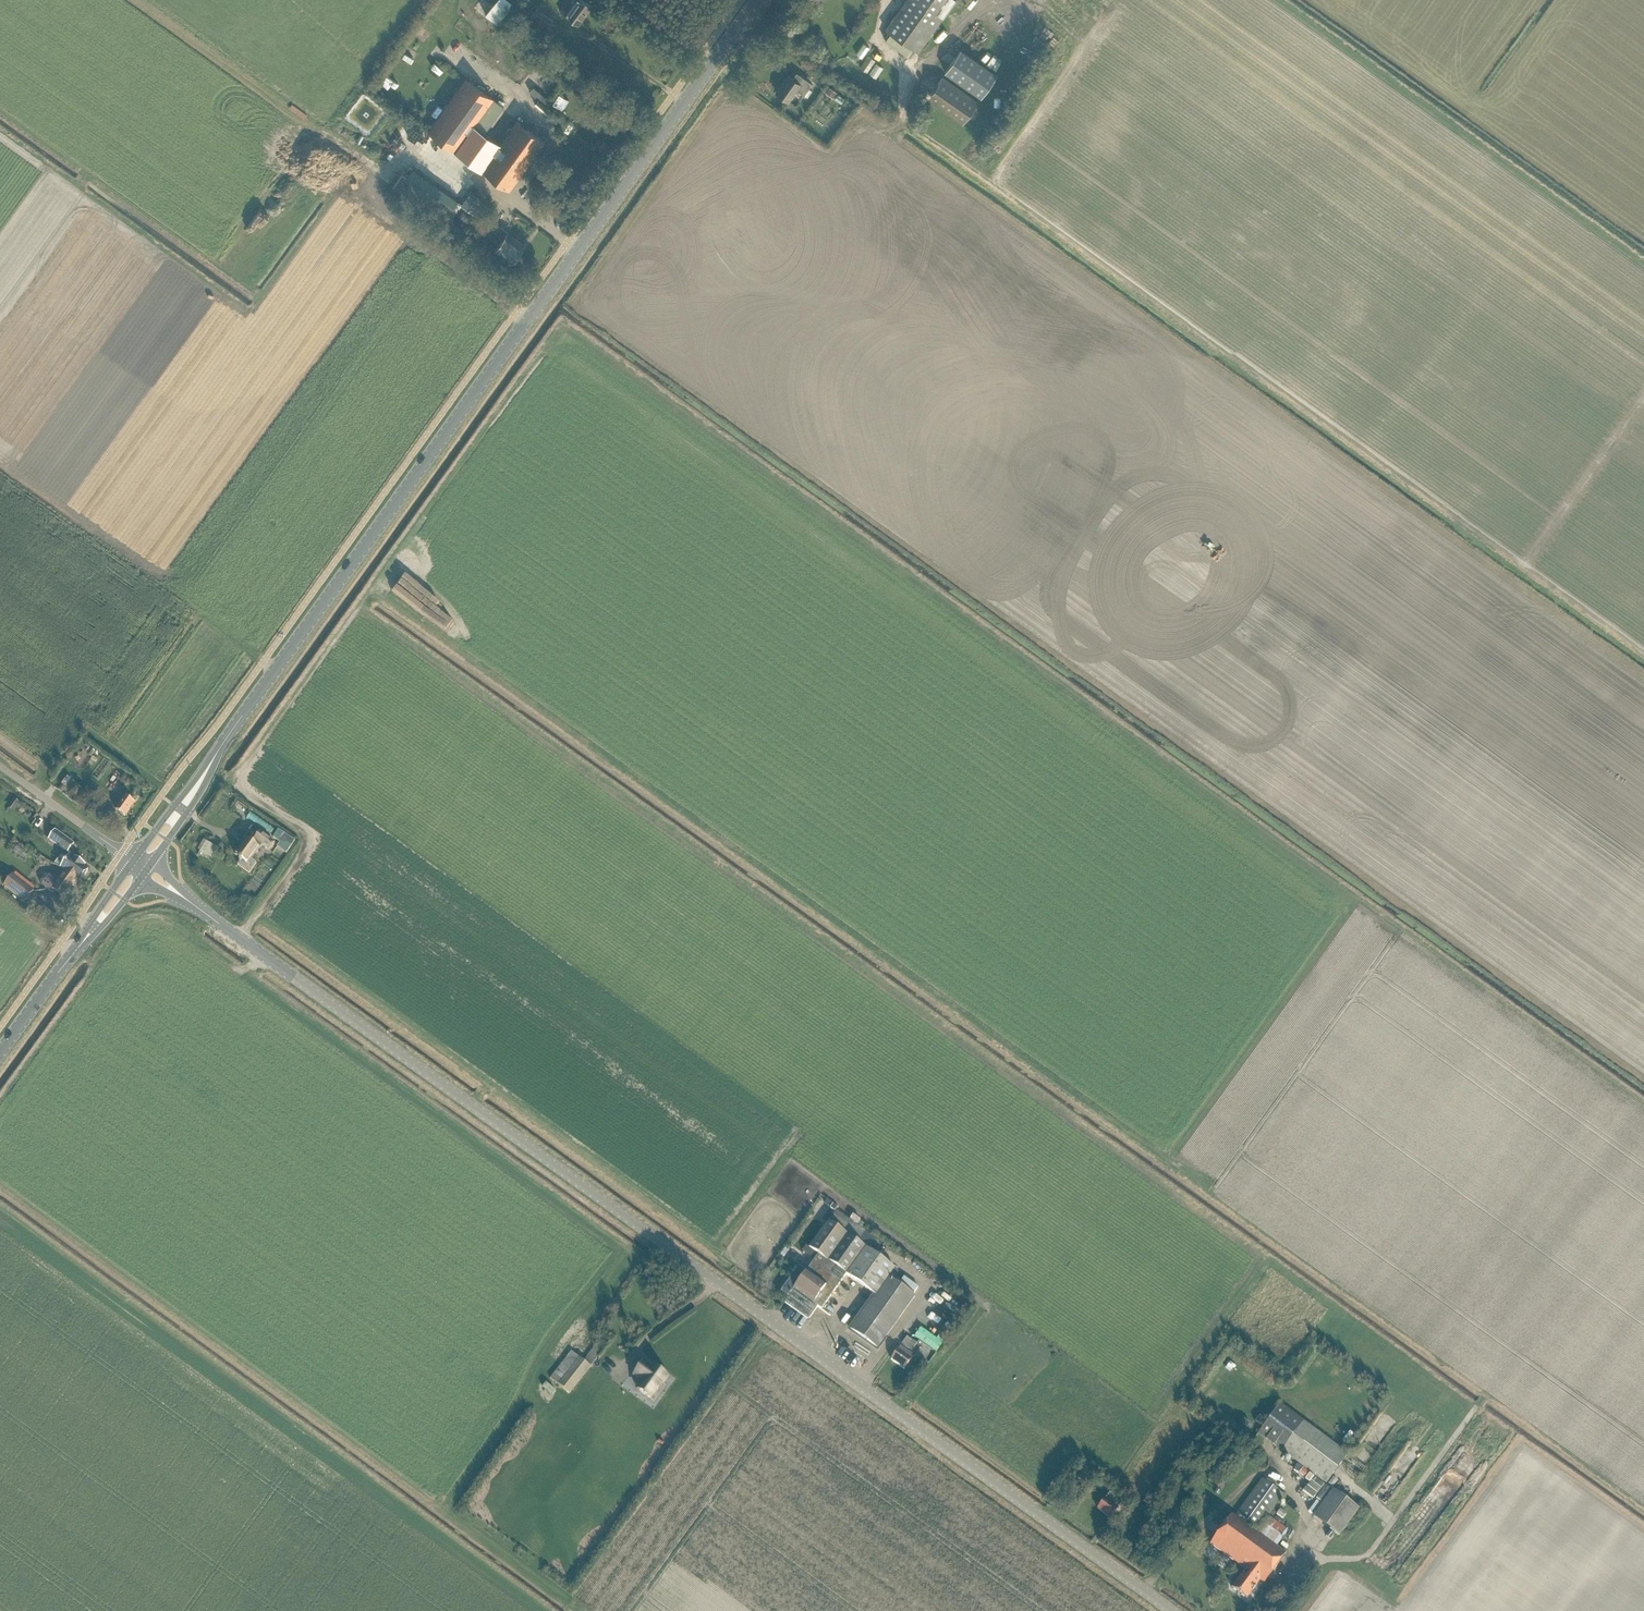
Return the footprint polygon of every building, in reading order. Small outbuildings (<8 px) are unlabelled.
[(513,2),(511,0),(495,0),(485,12),(497,22),(513,2)] [(559,9),(578,23),(591,5),(583,0),(573,0),(572,2),(568,0),(566,0),(559,9)] [(885,27),(890,31),(913,47),(917,51),(954,0),(905,0),(885,27)] [(536,7),(526,21),(542,33),(552,19),(536,7)] [(890,31),(885,39),(907,55),(913,47),(890,31)] [(960,47),(944,71),(980,96),(996,73),(960,47)] [(787,74),(775,90),(787,99),(796,88),(803,93),(811,82),(799,73),(795,79),(787,74)] [(942,76),(926,98),(962,122),(978,100),(942,76)] [(466,78),(427,132),(454,151),(474,124),(493,97),(466,78)] [(825,91),(828,92),(832,96),(835,91),(831,88),(832,87),(829,86),(825,91)] [(474,124),(454,151),(481,170),(509,190),(545,141),(517,120),(500,143),(474,124)] [(604,140),(599,147),(601,148),(604,151),(609,144),(606,141),(604,140)] [(461,202),(457,199),(458,199),(414,168),(400,186),(444,217),(449,221),(461,203),(473,212),(484,198),(471,189),(461,202)] [(490,217),(486,223),(491,227),(495,221),(490,217)] [(503,236),(494,248),(511,261),(524,244),(507,232),(508,230),(500,224),(495,230),(503,236)] [(83,744),(76,753),(82,757),(88,748),(83,744)] [(115,793),(127,777),(128,776),(118,769),(105,786),(115,793)] [(95,794),(87,787),(84,791),(71,780),(67,777),(62,784),(65,787),(65,788),(94,812),(101,805),(92,797),(95,794)] [(119,799),(114,805),(118,808),(116,811),(125,817),(135,804),(126,797),(122,802),(119,799)] [(241,847),(235,856),(240,859),(239,861),(240,862),(238,865),(249,873),(256,864),(250,860),(261,845),(269,851),(274,843),(253,827),(248,833),(244,839),(246,841),(245,843),(244,842),(241,847)] [(278,830),(273,838),(280,843),(277,847),(286,854),(295,842),(278,830)] [(60,869),(77,881),(78,881),(80,882),(88,871),(84,868),(85,866),(68,853),(74,845),(55,831),(48,840),(64,851),(54,865),(60,869)] [(206,842),(200,852),(208,856),(213,846),(206,842)] [(65,898),(77,881),(60,869),(53,879),(49,876),(44,876),(40,882),(41,886),(52,894),(54,891),(65,898)] [(13,876),(4,886),(25,902),(33,891),(13,876)] [(827,1289),(814,1307),(819,1311),(844,1276),(873,1297),(848,1332),(875,1351),(913,1297),(887,1279),(894,1270),(858,1244),(866,1232),(836,1211),(828,1223),(827,1222),(808,1249),(817,1256),(805,1273),(827,1289)] [(827,1289),(805,1273),(797,1267),(778,1293),(786,1298),(792,1290),(797,1295),(814,1307),(827,1289)] [(814,1307),(797,1295),(788,1308),(805,1320),(814,1307)] [(912,1341),(908,1337),(907,1337),(900,1332),(895,1340),(911,1351),(916,1344),(912,1341)] [(570,1352),(549,1379),(568,1394),(606,1346),(599,1340),(582,1362),(570,1352)] [(899,1346),(890,1360),(904,1370),(914,1357),(899,1346)] [(643,1363),(634,1376),(642,1382),(637,1389),(653,1401),(659,1392),(657,1391),(667,1377),(653,1367),(652,1369),(643,1363)] [(1280,1404),(1257,1434),(1278,1450),(1326,1485),(1338,1468),(1348,1455),(1348,1454),(1345,1452),(1341,1449),(1280,1404)] [(1082,1466),(1075,1477),(1080,1481),(1088,1470),(1082,1466)] [(1230,1516),(1209,1545),(1244,1570),(1259,1581),(1263,1584),(1284,1555),(1276,1549),(1257,1535),(1248,1529),(1250,1526),(1256,1531),(1280,1496),(1259,1481),(1234,1516),(1240,1520),(1239,1522),(1230,1516)] [(1332,1490),(1312,1517),(1339,1537),(1359,1510),(1332,1490)] [(1104,1499),(1097,1509),(1109,1518),(1116,1509),(1120,1503),(1109,1494),(1104,1500),(1104,1499)] [(1259,1581),(1244,1570),(1230,1589),(1245,1600),(1259,1581)]
